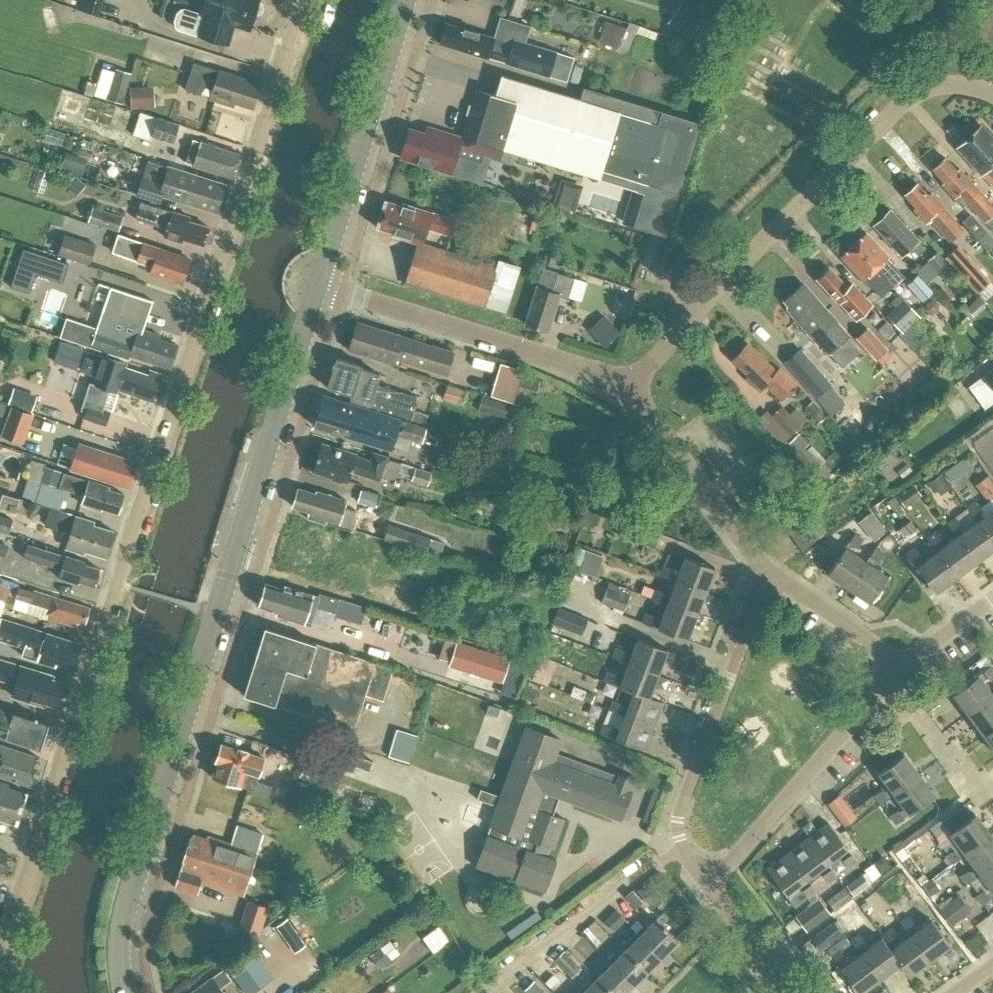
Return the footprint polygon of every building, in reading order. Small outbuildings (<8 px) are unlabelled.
[(76,8),(99,15),(103,0),(78,0),(76,8)] [(200,15),(183,9),(180,9),(177,12),(174,21),(175,27),(178,29),(198,35),(228,45),(234,25),(250,30),(255,14),(259,13),(262,11),(263,7),(263,4),(259,2),(260,0),(205,0),(200,15)] [(855,11),(860,5),(865,1),(864,0),(844,0),(855,11)] [(495,36),(446,22),(440,43),(549,75),(556,51),(527,42),(531,26),(500,17),(495,36)] [(617,49),(624,27),(606,21),(599,43),(617,49)] [(217,71),(217,72),(193,64),(184,91),(200,96),(205,88),(212,90),(209,99),(234,107),(235,103),(253,109),(260,84),(217,71)] [(115,67),(106,98),(123,103),(132,72),(115,67)] [(93,96),(97,83),(88,81),(84,94),(93,96)] [(681,194),(703,122),(694,120),(584,87),(580,99),(521,81),(515,101),(494,95),(476,89),(462,136),(503,148),(511,151),(632,189),(655,197),(645,230),(653,232),(666,236),(679,193),(681,194)] [(131,108),(155,107),(153,86),(130,87),(131,108)] [(151,134),(173,142),(178,125),(144,113),(136,136),(150,140),(151,134)] [(969,136),(992,163),(992,139),(981,125),(969,136)] [(503,148),(462,136),(461,137),(442,130),(442,131),(441,133),(427,128),(426,132),(410,127),(401,156),(451,172),(474,179),(482,154),(490,157),(499,160),(503,148)] [(969,136),(957,147),(992,188),(992,163),(969,136)] [(193,166),(233,178),(241,156),(221,149),(222,145),(201,139),(193,166)] [(82,175),(87,158),(66,151),(60,169),(82,175)] [(933,168),(947,184),(945,186),(963,206),(967,202),(992,230),(992,206),(958,167),(956,169),(945,157),(933,168)] [(216,212),(224,185),(148,161),(137,196),(159,203),(163,190),(183,197),(182,201),(216,212)] [(83,183),(76,177),(68,186),(75,193),(83,183)] [(623,218),(578,204),(583,186),(562,179),(554,205),(626,228),(626,226),(644,232),(645,230),(655,197),(632,189),(623,218)] [(932,193),(929,196),(918,184),(905,194),(916,207),(914,209),(926,223),(931,219),(950,241),(963,229),(932,193)] [(406,283),(485,308),(486,305),(501,309),(516,265),(498,259),(496,265),(424,243),(428,227),(451,234),(456,219),(403,203),(402,205),(385,200),(376,226),(394,232),(393,235),(418,242),(406,283)] [(207,231),(209,227),(188,221),(190,217),(173,212),(172,213),(141,202),(136,219),(147,222),(167,228),(165,237),(179,241),(182,239),(203,245),(204,242),(207,239),(208,235),(207,231)] [(88,221),(118,231),(123,216),(92,206),(88,221)] [(902,255),(918,240),(891,210),(874,225),(902,255)] [(499,234),(503,224),(491,220),(488,230),(499,234)] [(992,238),(986,231),(977,239),(983,246),(992,238)] [(867,232),(854,244),(892,286),(903,276),(887,259),(889,257),(867,232)] [(96,243),(64,233),(58,254),(90,264),(96,243)] [(190,259),(143,243),(118,235),(112,252),(138,261),(153,267),(151,273),(181,283),(190,259)] [(918,255),(925,249),(917,241),(910,247),(918,255)] [(882,275),(854,244),(841,256),(863,280),(865,279),(881,296),(892,286),(882,275)] [(945,257),(977,293),(978,292),(985,299),(992,292),(992,286),(989,281),(990,280),(958,245),(945,257)] [(948,282),(957,273),(937,251),(928,260),(948,282)] [(61,301),(71,266),(45,258),(34,293),(61,301)] [(22,280),(34,284),(40,265),(28,261),(22,280)] [(855,320),(872,305),(851,282),(846,287),(829,266),(816,278),(839,303),(840,303),(855,320)] [(552,292),(558,273),(542,268),(524,324),(547,332),(559,294),(552,292)] [(906,284),(922,302),(933,292),(917,274),(906,284)] [(828,351),(848,334),(803,283),(784,300),(798,316),(795,318),(812,338),(814,336),(828,351)] [(972,316),(987,303),(979,295),(965,308),(972,316)] [(902,332),(920,316),(904,299),(886,315),(902,332)] [(963,323),(969,317),(964,312),(958,317),(963,323)] [(170,368),(177,345),(159,339),(160,335),(139,329),(134,342),(66,320),(60,338),(129,360),(130,356),(170,368)] [(604,347),(620,333),(608,320),(592,334),(604,347)] [(396,363),(397,359),(447,374),(454,351),(358,321),(350,349),(396,363)] [(885,337),(894,329),(887,321),(878,329),(885,337)] [(887,348),(867,326),(855,337),(875,359),(876,358),(882,364),(891,355),(886,349),(887,348)] [(61,341),(54,361),(65,365),(72,344),(61,341)] [(776,370),(747,342),(731,358),(747,374),(744,377),(758,390),(765,384),(780,399),(795,383),(779,367),(776,370)] [(800,348),(783,362),(815,398),(831,384),(800,348)] [(155,397),(160,398),(166,381),(161,380),(162,375),(150,371),(149,376),(125,368),(126,365),(105,358),(96,385),(91,384),(82,411),(87,413),(85,419),(106,426),(111,412),(104,410),(112,384),(120,387),(118,391),(153,402),(155,397)] [(353,396),(351,403),(396,417),(397,416),(411,420),(418,399),(377,386),(380,376),(362,370),(363,367),(338,359),(329,388),(353,396)] [(523,369),(500,362),(497,373),(519,380),(523,369)] [(984,408),(992,401),(992,367),(968,386),(984,408)] [(467,391),(447,385),(443,398),(462,404),(467,391)] [(37,395),(14,387),(8,403),(32,411),(37,395)] [(482,406),(502,412),(504,404),(484,398),(482,406)] [(813,398),(803,402),(812,420),(822,415),(813,398)] [(801,425),(781,405),(770,416),(790,436),(801,425)] [(23,444),(33,414),(11,407),(0,436),(23,444)] [(414,412),(412,419),(425,423),(427,416),(414,412)] [(804,447),(808,443),(799,433),(795,437),(804,447)] [(807,450),(804,447),(795,437),(786,445),(811,474),(813,472),(820,466),(807,450)] [(69,443),(61,440),(53,462),(60,465),(69,443)] [(129,487),(136,464),(97,451),(96,454),(91,452),(92,449),(78,445),(70,468),(129,487)] [(371,461),(322,446),(313,472),(332,478),(332,480),(342,483),(343,481),(348,483),(352,472),(381,480),(385,468),(397,472),(400,462),(373,454),(371,461)] [(833,454),(825,461),(812,446),(807,450),(820,466),(813,472),(826,487),(830,483),(823,474),(839,460),(833,454)] [(853,468),(863,460),(852,447),(843,455),(848,462),(853,468)] [(845,475),(853,468),(848,462),(837,471),(841,475),(843,473),(845,475)] [(122,507),(124,501),(123,498),(124,495),(109,489),(110,487),(46,466),(41,481),(84,496),(82,504),(95,508),(98,506),(118,513),(119,509),(122,507)] [(953,466),(944,472),(950,481),(959,475),(953,466)] [(429,486),(433,473),(416,467),(411,480),(429,486)] [(940,495),(951,488),(941,474),(930,481),(936,489),(940,495)] [(992,496),(992,483),(988,476),(976,484),(987,500),(992,496)] [(904,507),(921,495),(912,484),(896,496),(904,507)] [(310,511),(308,517),(327,523),(329,519),(351,526),(354,516),(345,512),(349,499),(323,491),(322,495),(301,488),(295,506),(310,511)] [(377,507),(381,495),(362,489),(358,502),(377,507)] [(0,493),(0,507),(15,512),(16,511),(19,498),(0,493)] [(29,500),(20,497),(19,498),(16,511),(24,513),(29,500)] [(874,508),(881,517),(892,509),(886,500),(874,508)] [(977,521),(992,543),(992,509),(983,517),(979,512),(981,510),(975,501),(967,507),(977,521)] [(388,518),(392,506),(380,502),(376,515),(388,518)] [(106,557),(114,531),(93,525),(94,522),(51,508),(46,525),(70,534),(66,548),(84,554),(85,551),(106,557)] [(788,530),(805,518),(799,508),(781,521),(788,530)] [(870,539),(882,528),(866,509),(853,519),(870,539)] [(8,531),(12,519),(0,515),(0,529),(8,531)] [(992,549),(992,543),(977,521),(962,531),(959,526),(961,525),(955,516),(946,523),(956,536),(957,535),(975,561),(992,549)] [(795,539),(812,527),(805,518),(788,530),(795,539)] [(645,545),(649,533),(623,523),(619,535),(645,545)] [(431,537),(388,524),(383,539),(426,552),(431,537)] [(801,549),(819,536),(812,527),(795,539),(801,549)] [(955,576),(975,561),(957,535),(956,536),(942,546),(938,541),(941,539),(935,531),(926,537),(936,550),(955,576)] [(847,587),(865,560),(850,550),(854,545),(856,547),(862,538),(854,533),(826,572),(847,587)] [(444,541),(431,537),(426,552),(449,559),(451,554),(441,551),(444,541)] [(894,545),(893,541),(889,538),(885,539),(882,543),(883,548),(887,550),(891,549),(894,545)] [(65,555),(65,556),(28,543),(23,556),(60,569),(58,577),(71,581),(74,580),(94,586),(95,582),(98,580),(99,576),(98,573),(99,569),(84,564),(85,561),(65,555)] [(955,576),(936,550),(921,561),(917,556),(920,554),(914,546),(906,552),(934,591),(955,576)] [(581,568),(588,551),(578,547),(571,564),(581,567),(581,568)] [(877,561),(883,553),(875,547),(865,560),(847,587),(868,601),(886,575),(871,565),(874,560),(877,561)] [(594,576),(602,556),(588,551),(581,568),(581,567),(580,570),(594,576)] [(704,591),(713,567),(684,555),(677,573),(671,571),(672,568),(663,564),(659,573),(674,579),(704,591)] [(634,590),(637,582),(619,575),(616,583),(634,590)] [(695,614),(704,591),(674,579),(668,596),(662,594),(663,591),(654,587),(650,597),(665,603),(695,614)] [(601,602),(623,611),(630,593),(618,589),(619,586),(608,582),(601,602)] [(5,601),(10,587),(0,583),(0,599),(5,601)] [(362,623),(367,607),(320,593),(319,596),(286,586),(285,589),(267,584),(260,606),(277,611),(276,615),(279,616),(281,618),(286,620),(290,619),(310,625),(317,606),(336,612),(335,615),(362,623)] [(90,608),(89,607),(88,608),(34,591),(34,590),(19,585),(15,598),(30,603),(27,612),(45,618),(76,628),(77,622),(83,624),(84,625),(90,608)] [(686,638),(695,614),(665,603),(659,619),(653,617),(654,614),(644,611),(641,620),(686,638)] [(126,619),(128,611),(120,608),(118,616),(126,619)] [(580,633),(586,619),(560,610),(555,623),(580,633)] [(80,644),(0,618),(0,639),(25,647),(22,656),(56,667),(57,664),(72,669),(80,644)] [(265,627),(244,694),(354,730),(366,693),(383,699),(393,668),(265,627)] [(658,674),(668,649),(638,637),(631,656),(625,654),(626,651),(616,647),(613,657),(628,663),(658,674)] [(549,658),(556,641),(545,638),(539,654),(541,655),(549,658)] [(502,682),(510,658),(456,641),(449,665),(502,682)] [(556,661),(549,658),(541,655),(532,679),(547,685),(556,661)] [(52,679),(53,676),(0,658),(0,678),(17,683),(17,682),(27,686),(23,698),(44,705),(45,701),(61,706),(68,685),(52,679)] [(650,696),(658,674),(628,663),(622,679),(616,677),(617,674),(607,670),(603,680),(631,691),(632,689),(650,696)] [(967,713),(992,694),(982,680),(987,676),(989,679),(992,676),(992,667),(991,665),(952,693),(967,713)] [(525,686),(520,697),(532,702),(537,691),(525,686)] [(592,702),(595,695),(574,687),(572,694),(592,702)] [(662,701),(650,696),(632,689),(631,691),(625,708),(619,706),(620,703),(611,699),(607,709),(622,715),(652,726),(662,701)] [(967,713),(982,734),(992,725),(992,694),(967,713)] [(0,708),(0,737),(40,750),(48,724),(27,717),(26,714),(19,711),(16,713),(0,708)] [(644,749),(652,726),(622,715),(616,732),(611,729),(612,727),(602,723),(598,732),(644,749)] [(982,734),(992,748),(992,725),(982,734)] [(561,739),(526,726),(501,796),(481,789),(478,799),(498,806),(476,866),(545,891),(556,860),(547,856),(550,847),(554,849),(565,819),(553,814),(559,796),(621,818),(630,792),(638,795),(643,782),(619,773),(619,775),(556,752),(561,739)] [(411,756),(417,735),(395,728),(389,749),(411,756)] [(216,761),(217,761),(213,776),(241,785),(253,789),(253,791),(305,808),(312,784),(291,777),(288,789),(257,779),(264,757),(248,752),(248,750),(239,747),(238,749),(222,743),(221,746),(218,749),(217,754),(217,758),(216,761)] [(38,757),(0,745),(0,777),(28,786),(38,757)] [(880,803),(893,794),(919,775),(904,754),(878,773),(888,787),(883,791),(882,788),(874,794),(880,803)] [(370,770),(373,761),(362,757),(358,766),(370,770)] [(894,823),(933,795),(919,775),(893,794),(903,808),(899,811),(897,808),(888,814),(894,823)] [(26,794),(8,788),(9,785),(0,782),(0,802),(2,803),(1,805),(21,811),(26,794)] [(855,818),(839,796),(828,804),(844,826),(855,818)] [(21,811),(1,805),(2,803),(0,802),(0,818),(17,824),(21,811)] [(906,838),(925,824),(916,810),(896,824),(906,838)] [(959,847),(954,851),(952,848),(944,854),(950,862),(964,852),(989,834),(974,813),(948,832),(959,847)] [(847,867),(855,861),(827,822),(807,837),(826,862),(840,852),(844,857),(841,859),(847,867)] [(884,858),(882,855),(858,824),(849,831),(865,852),(864,852),(874,865),(884,858)] [(244,894),(263,834),(237,825),(231,843),(208,836),(207,840),(190,834),(178,873),(201,880),(244,894)] [(992,862),(992,839),(989,834),(964,852),(974,867),(969,871),(967,868),(959,874),(965,883),(979,873),(992,862)] [(835,876),(826,862),(807,837),(787,851),(806,877),(820,866),(824,871),(821,873),(827,881),(835,876)] [(910,855),(904,846),(895,852),(901,861),(910,855)] [(787,851),(766,867),(784,892),(794,906),(807,896),(815,890),(806,877),(787,851)] [(882,876),(898,864),(888,851),(882,855),(884,858),(874,865),(882,876)] [(979,873),(989,887),(984,891),(982,888),(974,895),(980,903),(992,894),(992,862),(979,873)] [(909,900),(919,893),(902,870),(892,877),(909,900)] [(862,872),(845,885),(854,896),(870,883),(862,872)] [(201,880),(178,873),(174,887),(197,894),(201,880)] [(844,887),(826,900),(834,910),(852,897),(844,887)] [(631,889),(624,895),(635,907),(642,901),(631,889)] [(971,911),(958,894),(939,908),(951,925),(971,911)] [(819,898),(795,915),(806,931),(830,913),(819,898)] [(248,899),(244,912),(264,919),(268,906),(248,899)] [(860,905),(864,911),(870,907),(866,901),(860,905)] [(614,932),(626,920),(615,909),(603,921),(614,932)] [(662,912),(654,919),(661,925),(668,918),(662,912)] [(900,920),(909,933),(910,933),(928,959),(948,944),(929,919),(915,929),(912,924),(914,922),(908,914),(900,920)] [(295,953),(306,945),(287,919),(276,927),(295,953)] [(641,926),(635,932),(660,957),(676,940),(654,919),(644,929),(641,926)] [(822,945),(842,931),(834,919),(814,934),(822,945)] [(910,933),(909,933),(895,944),(892,939),(894,937),(888,929),(879,935),(880,936),(899,962),(898,963),(907,975),(928,959),(910,933)] [(423,938),(433,951),(444,943),(434,930),(423,938)] [(660,957),(635,932),(628,939),(631,942),(624,949),(646,971),(660,957)] [(899,962),(880,936),(866,947),(862,942),(864,940),(858,932),(850,938),(859,951),(860,950),(879,977),(898,963),(899,962)] [(377,949),(386,961),(399,952),(390,940),(377,949)] [(860,950),(859,951),(845,961),(842,957),(844,955),(838,946),(829,953),(858,992),(879,977),(860,950)] [(646,971),(624,949),(616,957),(613,954),(607,960),(632,985),(646,971)] [(565,950),(556,959),(572,976),(582,967),(565,950)] [(547,958),(537,968),(556,986),(566,976),(547,958)] [(607,960),(600,967),(603,970),(596,977),(612,992),(624,992),(632,985),(607,960)] [(221,988),(232,980),(240,992),(255,992),(268,984),(252,963),(231,978),(225,969),(190,992),(224,992),(221,988)] [(596,977),(588,985),(585,982),(579,987),(585,992),(612,992),(596,977)] [(528,992),(547,992),(534,980),(524,989),(528,992)]
